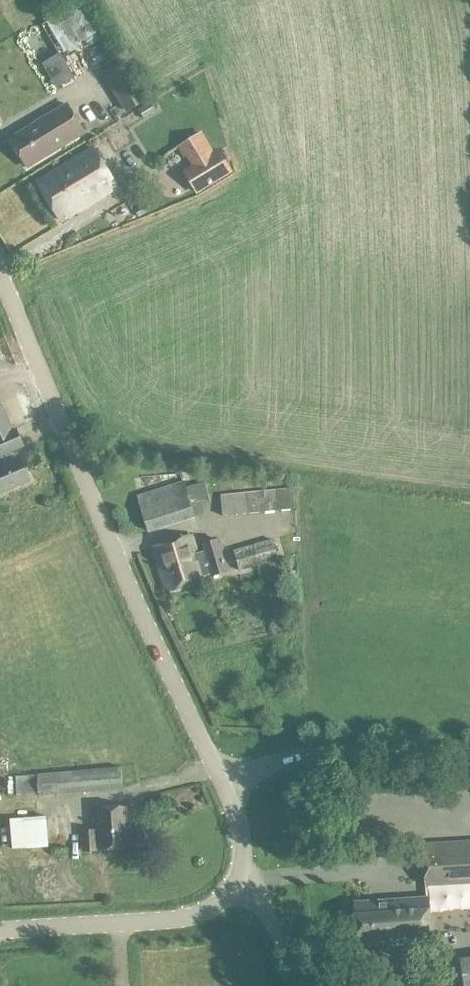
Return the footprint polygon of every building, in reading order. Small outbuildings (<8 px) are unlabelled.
[(104,30),(86,0),(84,0),(51,19),(69,50),(104,30)] [(72,77),(59,56),(47,62),(61,84),(72,77)] [(127,68),(113,76),(107,80),(127,114),(148,101),(127,68)] [(157,113),(151,103),(139,109),(145,119),(157,113)] [(67,105),(11,139),(29,168),(85,135),(67,105)] [(200,134),(183,145),(196,166),(187,172),(201,193),(235,171),(221,150),(214,154),(200,134)] [(93,149),(38,182),(62,222),(117,189),(93,149)] [(140,216),(150,211),(146,204),(136,209),(140,216)] [(1,495),(32,481),(22,459),(7,465),(5,461),(26,452),(18,430),(14,432),(3,406),(0,407),(0,494),(1,495)] [(184,484),(138,499),(149,533),(195,519),(184,484)] [(292,491),(222,498),(224,518),(294,511),(292,491)] [(205,552),(194,555),(189,537),(154,547),(168,594),(203,584),(201,579),(212,575),(214,579),(230,574),(220,539),(203,543),(205,552)] [(272,540),(233,552),(239,573),(278,560),(272,540)] [(122,768),(39,775),(40,796),(124,789),(122,768)] [(97,831),(84,832),(85,851),(133,849),(131,808),(96,809),(97,831)] [(9,814),(10,844),(47,843),(46,812),(9,814)] [(423,844),(426,888),(469,885),(469,842),(423,844)] [(427,898),(357,902),(360,952),(430,947),(427,898)] [(462,963),(465,985),(469,985),(469,962),(462,963)]
